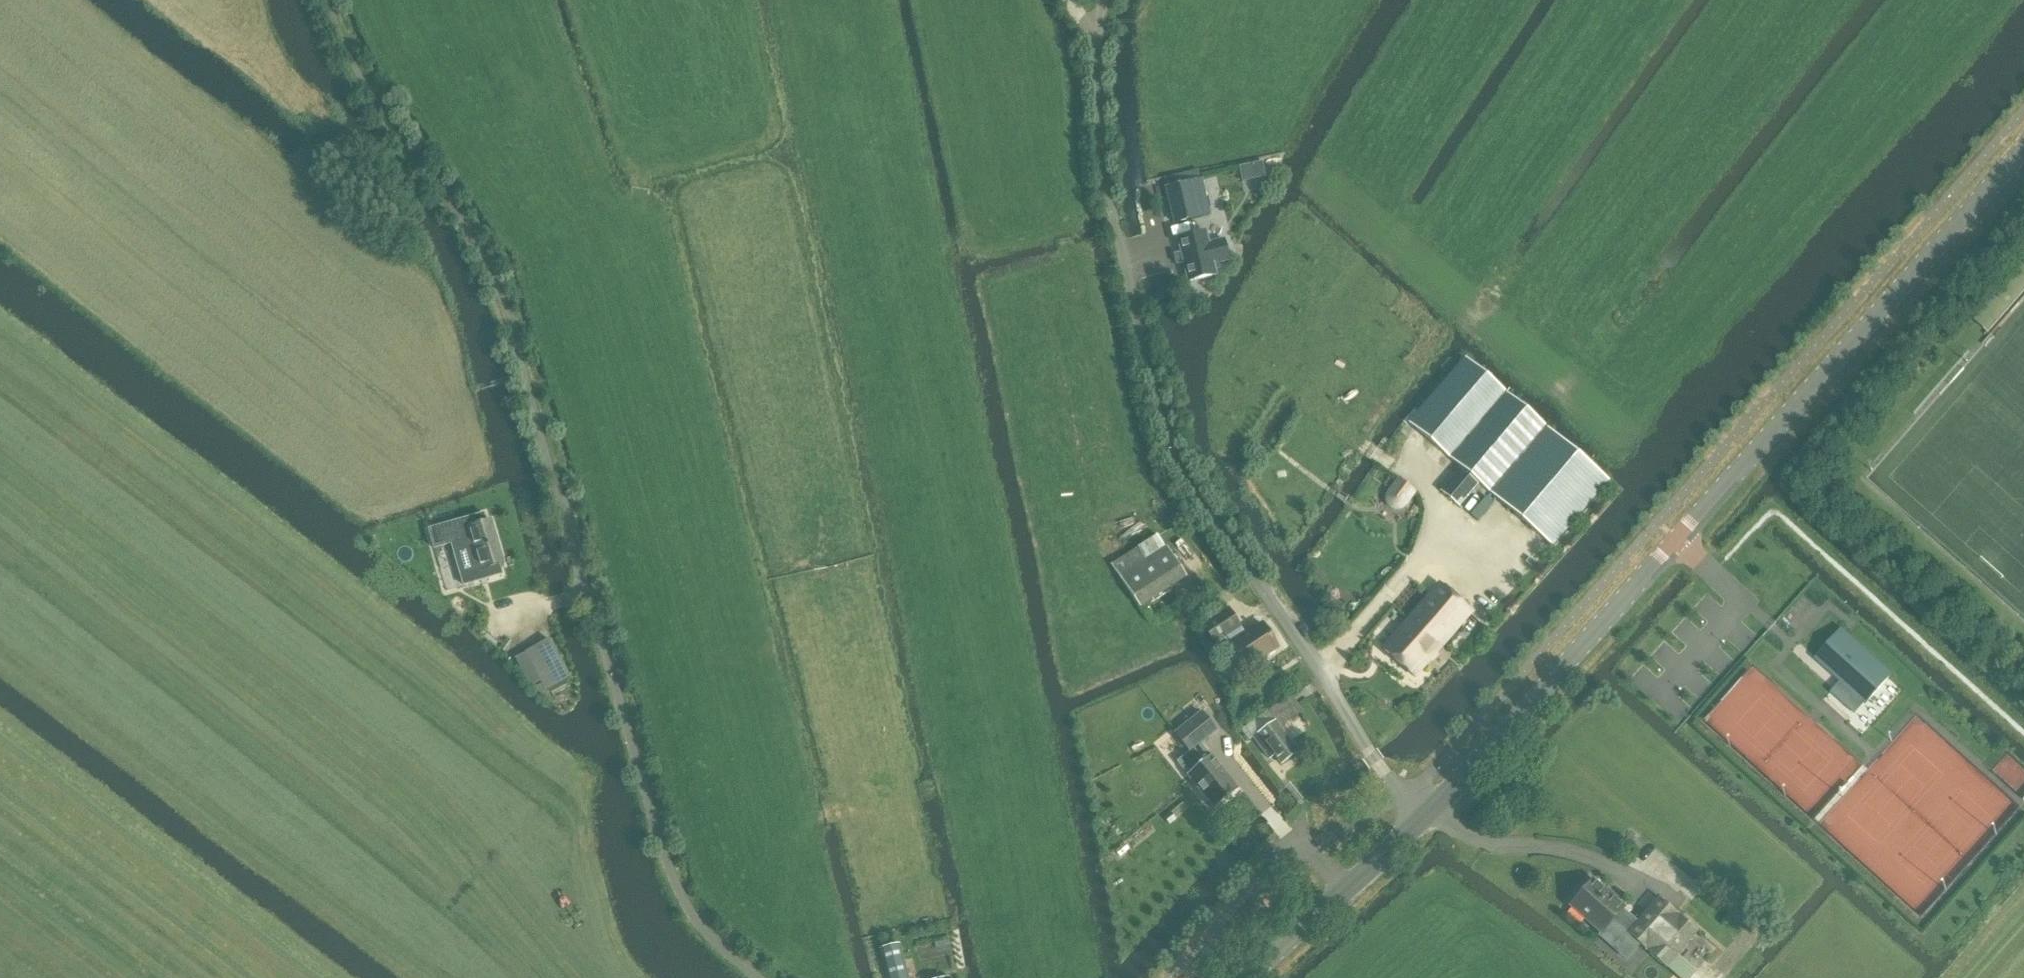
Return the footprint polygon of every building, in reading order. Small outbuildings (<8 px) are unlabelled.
[(1202,179),(1165,188),(1174,225),(1211,216),(1202,179)] [(1206,232),(1177,238),(1181,253),(1178,254),(1180,265),(1183,264),(1188,284),(1217,277),(1214,265),(1230,261),(1225,240),(1209,244),(1206,232)] [(1553,548),(1609,483),(1466,360),(1410,425),(1461,469),(1441,493),(1459,509),(1479,485),(1553,548)] [(484,514),(428,530),(434,550),(451,545),(464,587),(502,576),(500,567),(504,565),(491,522),(487,524),(484,514)] [(1138,606),(1185,575),(1166,547),(1119,578),(1138,606)] [(1416,679),(1472,614),(1440,586),(1383,651),(1416,679)] [(1227,647),(1245,635),(1229,610),(1203,627),(1216,647),(1224,641),(1227,647)] [(1246,671),(1279,649),(1263,626),(1230,647),(1246,671)] [(1848,637),(1842,632),(1817,660),(1841,682),(1866,704),(1889,679),(1892,676),(1848,637)] [(525,654),(515,659),(516,660),(520,667),(531,687),(539,683),(540,685),(536,687),(540,694),(542,693),(544,692),(569,679),(550,640),(524,653),(525,654)] [(1291,695),(1246,728),(1275,768),(1297,752),(1279,726),(1302,710),(1291,695)] [(1201,713),(1175,734),(1190,753),(1192,751),(1202,763),(1187,776),(1214,810),(1239,791),(1211,756),(1201,744),(1216,732),(1201,713)] [(1697,934),(1656,899),(1635,923),(1620,909),(1621,909),(1590,882),(1568,906),(1599,933),(1610,921),(1674,977),(1689,977),(1695,972),(1678,956),(1697,934)] [(901,946),(880,951),(887,977),(909,977),(901,946)]
